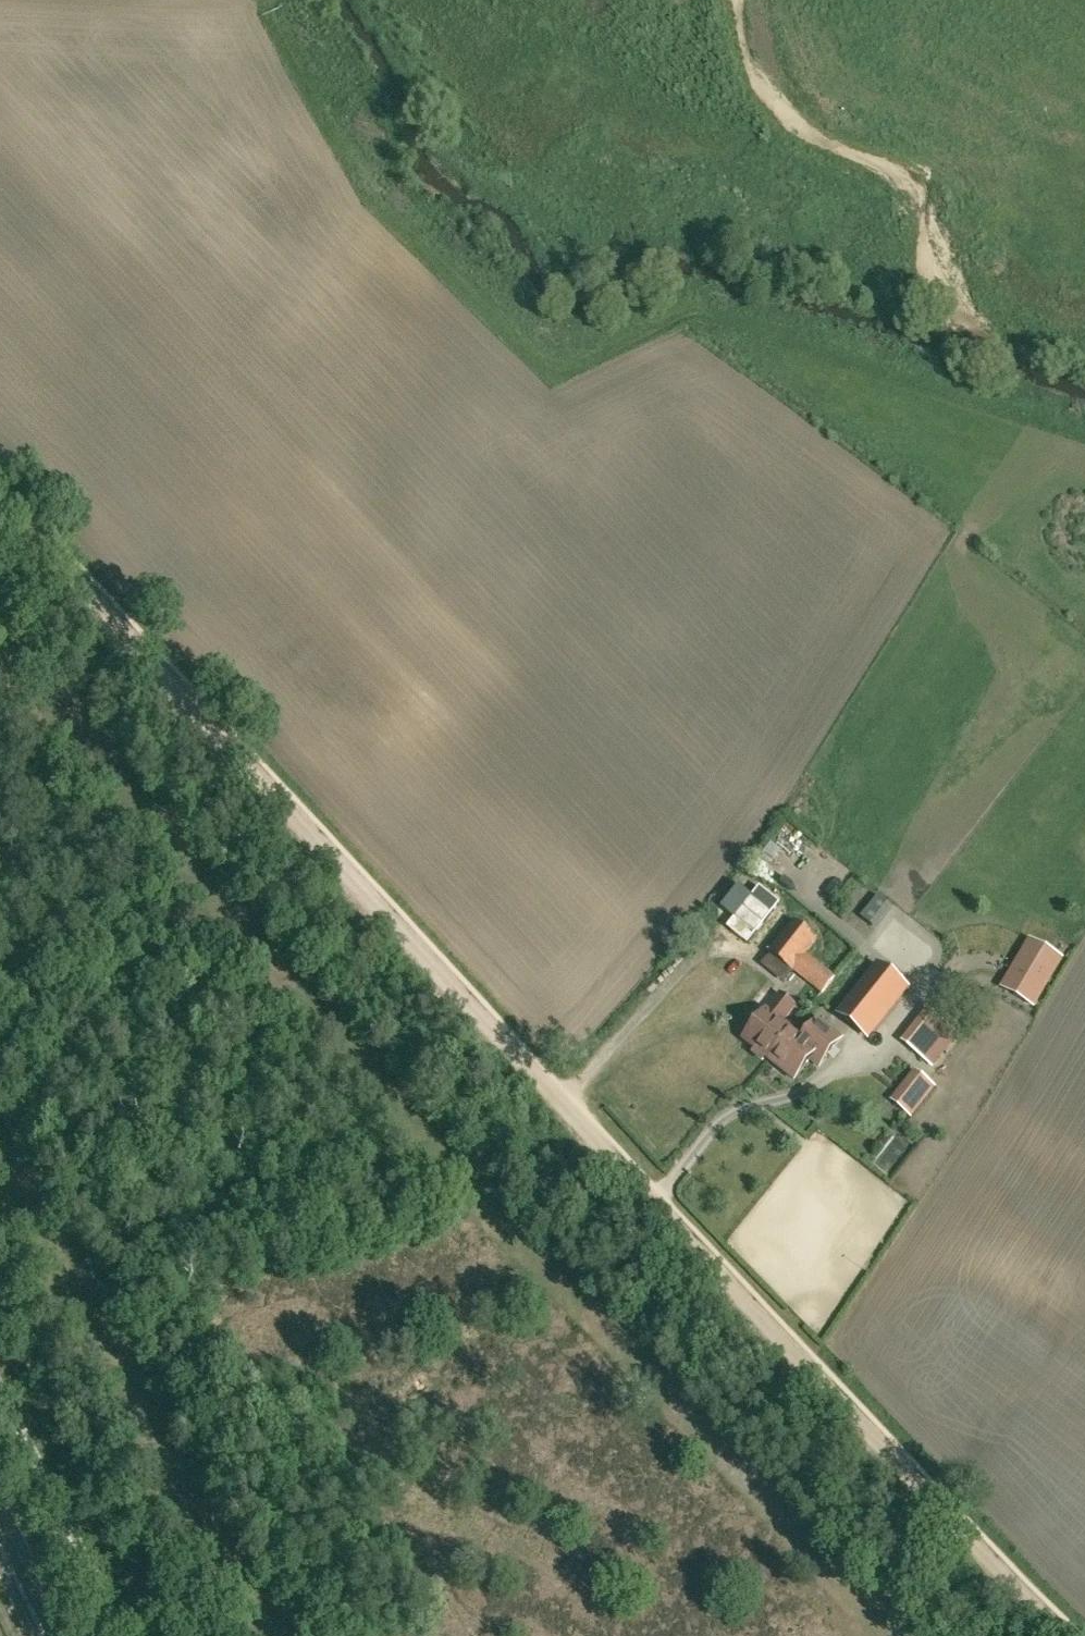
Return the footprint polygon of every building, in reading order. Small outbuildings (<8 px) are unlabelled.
[(779,903),(759,888),(728,927),(747,943),(779,903)] [(834,978),(835,976),(806,953),(817,940),(793,921),(769,952),(793,971),(822,993),(834,978)] [(1031,941),(1003,988),(1033,1006),(1061,959),(1031,941)] [(877,966),(839,1014),(855,1027),(867,1036),(881,1019),(905,989),(877,966)] [(743,1039),(742,1040),(754,1050),(751,1053),(761,1061),(765,1057),(767,1059),(768,1059),(791,1032),(779,1023),(792,1006),(779,995),(743,1039)] [(933,1007),(905,1040),(936,1067),(964,1034),(933,1007)] [(791,1032),(768,1059),(792,1079),(808,1059),(819,1068),(829,1055),(827,1053),(840,1038),(837,1036),(816,1019),(800,1039),(791,1032)] [(904,1084),(925,1101),(936,1087),(915,1070),(904,1084)]
